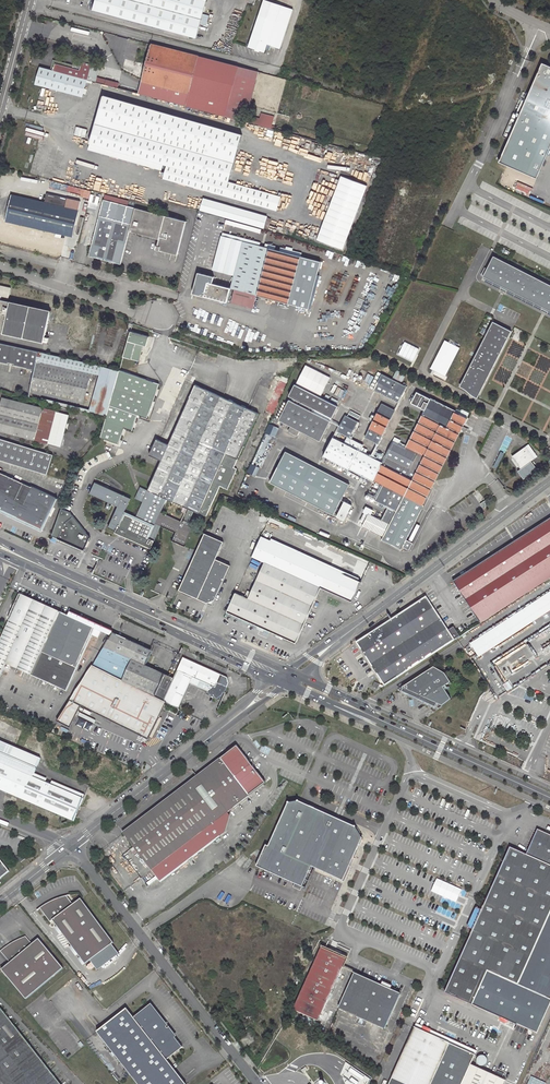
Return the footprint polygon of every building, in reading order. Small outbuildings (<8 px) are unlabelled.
[(197,39),(201,24),(206,26),(209,16),(203,14),(207,0),(96,0),(93,12),(197,39)] [(260,15),(249,47),(264,52),(265,48),(270,50),(271,46),(280,49),(293,9),(266,0),(265,0),(260,15)] [(146,63),(142,81),(182,91),(192,55),(151,44),(146,63)] [(190,93),(200,57),(192,55),(182,91),(190,93)] [(257,72),(200,57),(190,93),(187,106),(244,121),(257,72)] [(87,79),(92,60),(83,58),(80,71),(78,77),(87,79)] [(92,60),(87,79),(88,79),(93,81),(95,81),(96,77),(100,62),(92,60)] [(536,178),(549,145),(549,66),(541,62),(498,161),(536,178)] [(44,68),(41,67),(36,85),(83,97),(84,93),(85,89),(87,81),(88,79),(87,79),(78,77),(65,73),(49,69),(44,68)] [(65,73),(78,77),(80,71),(67,67),(65,73)] [(96,77),(95,81),(118,87),(119,83),(96,77)] [(190,93),(182,91),(142,81),(139,93),(187,106),(190,93)] [(97,124),(91,144),(163,163),(168,164),(165,177),(274,209),(278,195),(229,181),(242,134),(104,95),(98,118),(97,124)] [(259,125),(272,129),(275,117),(262,113),(261,119),(259,125)] [(247,122),(259,125),(261,119),(249,116),(247,122)] [(91,144),(90,150),(161,169),(163,163),(91,144)] [(341,176),(317,238),(342,248),(366,186),(341,176)] [(46,202),(12,195),(6,221),(73,237),(81,202),(48,194),(46,202)] [(267,216),(201,198),(198,209),(263,228),(267,216)] [(186,221),(103,200),(89,256),(120,264),(129,232),(159,240),(156,250),(177,255),(186,221)] [(213,269),(233,275),(234,275),(230,289),(234,291),(255,297),(268,250),(222,237),(213,269)] [(300,258),(268,250),(255,297),(287,305),(300,258)] [(549,310),(549,284),(494,255),(483,276),(549,310)] [(301,309),(313,262),(300,258),(287,305),(301,309)] [(204,288),(203,291),(204,292),(203,296),(226,302),(229,288),(211,283),(213,277),(197,272),(194,285),(204,288)] [(0,285),(0,295),(3,296),(3,294),(9,296),(10,288),(0,285)] [(230,303),(252,309),(255,297),(234,291),(230,303)] [(0,299),(0,333),(46,343),(53,310),(0,299)] [(493,321),(461,385),(469,389),(468,389),(468,390),(469,391),(470,392),(471,392),(472,391),(473,391),(480,394),(512,330),(493,321)] [(149,337),(130,331),(123,357),(140,361),(144,345),(146,346),(149,337)] [(399,355),(414,361),(419,348),(404,342),(399,355)] [(35,370),(29,390),(70,401),(77,372),(38,362),(37,362),(39,353),(39,352),(0,343),(0,363),(8,364),(8,363),(14,364),(14,366),(35,370)] [(120,371),(39,353),(37,362),(38,362),(77,372),(86,374),(98,377),(90,411),(107,415),(120,371)] [(120,371),(107,415),(100,439),(118,445),(124,429),(132,432),(137,416),(147,418),(160,383),(120,371)] [(403,384),(379,372),(371,388),(399,402),(407,386),(405,385),(406,383),(405,382),(403,384)] [(90,411),(98,377),(86,374),(77,407),(90,411)] [(281,375),(265,411),(275,415),(290,379),(281,375)] [(278,420),(320,442),(331,421),(312,412),(313,409),(332,418),(338,406),(294,384),(288,396),(294,399),(292,403),(288,400),(278,420)] [(225,453),(237,458),(257,414),(193,386),(178,422),(170,440),(167,447),(154,442),(148,457),(160,463),(148,491),(140,488),(135,499),(143,502),(136,517),(124,512),(130,499),(94,483),(89,494),(109,503),(111,504),(117,506),(109,527),(114,529),(115,527),(117,528),(115,532),(151,548),(161,526),(175,532),(172,540),(184,545),(192,526),(160,512),(166,499),(198,513),(225,453)] [(422,505),(460,433),(467,431),(465,430),(466,427),(463,426),(468,417),(461,414),(461,413),(468,416),(470,412),(463,409),(461,412),(457,409),(456,412),(417,392),(415,397),(413,396),(411,399),(413,400),(412,403),(426,410),(414,433),(412,432),(411,435),(412,436),(408,445),(395,438),(383,462),(366,454),(368,450),(363,447),(364,446),(348,438),(345,443),(334,437),(325,456),(373,480),(373,479),(383,484),(375,499),(395,510),(390,521),(389,523),(386,521),(368,513),(362,525),(382,536),(381,538),(401,548),(423,505),(422,505)] [(3,397),(0,407),(0,430),(50,443),(58,412),(3,397)] [(395,411),(382,405),(365,438),(378,444),(395,411)] [(359,422),(347,416),(339,431),(350,437),(359,422)] [(170,440),(178,422),(174,420),(165,439),(170,440)] [(359,422),(350,437),(352,438),(360,423),(359,422)] [(269,424),(266,433),(276,437),(280,428),(269,424)] [(13,465),(46,475),(52,454),(0,438),(0,461),(13,465)] [(527,445),(512,456),(520,468),(536,456),(527,445)] [(270,483),(334,515),(349,484),(286,452),(270,483)] [(233,467),(237,458),(225,453),(198,513),(206,517),(220,486),(227,489),(236,469),(233,467)] [(251,464),(248,472),(256,476),(260,468),(251,464)] [(0,473),(0,511),(36,528),(41,530),(57,498),(32,486),(31,487),(0,473)] [(344,520),(352,504),(344,500),(337,516),(344,520)] [(60,509),(50,536),(83,550),(89,537),(69,513),(60,509)] [(549,579),(549,521),(527,536),(454,583),(481,623),(549,579)] [(196,551),(178,590),(179,591),(205,602),(207,603),(214,600),(230,565),(215,559),(223,542),(209,536),(204,533),(196,551)] [(361,582),(262,537),(252,557),(264,562),(320,587),(351,601),(361,582)] [(264,562),(251,592),(248,590),(245,596),(236,592),(227,611),(277,633),(275,636),(282,639),(283,636),(295,642),(319,590),(320,587),(264,562)] [(471,644),(480,658),(549,612),(549,593),(471,644)] [(31,675),(66,691),(91,635),(97,638),(100,631),(69,617),(22,595),(0,643),(0,678),(2,674),(7,664),(19,669),(16,674),(21,676),(24,671),(31,675)] [(449,630),(426,597),(357,643),(377,673),(385,685),(457,639),(460,637),(453,627),(449,630)] [(97,625),(71,613),(69,617),(100,631),(105,633),(112,637),(114,633),(106,630),(97,625)] [(112,637),(151,655),(153,651),(114,633),(112,637)] [(93,666),(164,702),(175,679),(172,677),(151,668),(146,666),(151,655),(112,637),(93,666)] [(194,663),(184,658),(175,679),(164,702),(168,704),(178,709),(186,692),(190,684),(207,691),(206,693),(213,696),(217,701),(222,696),(223,694),(224,695),(229,684),(228,683),(227,679),(227,678),(194,663)] [(168,704),(164,702),(93,666),(75,695),(59,721),(71,727),(77,717),(83,707),(149,739),(168,704)] [(445,675),(434,668),(429,672),(403,688),(404,688),(402,692),(437,707),(439,703),(450,696),(445,688),(452,683),(445,675)] [(453,699),(450,696),(439,703),(444,705),(453,699)] [(33,776),(41,757),(0,740),(0,762),(33,776)] [(197,777),(123,834),(133,847),(157,879),(161,883),(220,837),(211,825),(227,812),(263,785),(265,783),(253,767),(253,766),(250,762),(249,762),(239,749),(237,746),(197,777)] [(0,762),(0,788),(75,819),(84,797),(33,776),(0,762)] [(287,804),(268,848),(265,847),(256,867),(301,888),(311,867),(342,881),(362,840),(355,828),(298,802),(287,804)] [(226,833),(230,817),(227,812),(211,825),(220,837),(226,833)] [(549,1003),(549,834),(538,829),(526,855),(510,847),(481,912),(477,910),(469,927),(474,929),(445,993),(536,1033),(549,1003)] [(24,859),(21,854),(16,857),(20,862),(24,859)] [(11,872),(0,858),(0,880),(11,872)] [(52,920),(84,963),(112,942),(80,898),(72,904),(66,896),(56,899),(47,903),(39,908),(50,922),(52,920)] [(1,969),(25,998),(63,968),(38,938),(32,944),(26,936),(17,940),(8,945),(0,950),(10,962),(1,969)] [(321,947),(293,1010),(318,1021),(346,958),(321,947)] [(383,986),(355,973),(340,1006),(385,1028),(401,994),(389,989),(383,986)] [(0,1006),(0,1083),(62,1083),(0,1006)] [(98,1030),(139,1083),(187,1083),(168,1058),(184,1046),(171,1030),(169,1031),(166,1024),(164,1020),(160,1016),(156,1011),(154,1009),(150,1007),(137,1017),(128,1007),(98,1030)] [(415,1026),(388,1083),(504,1083),(505,1081),(470,1065),(475,1055),(415,1026)] [(480,1067),(482,1067),(483,1067),(484,1067),(486,1066),(487,1063),(488,1061),(487,1059),(486,1057),(485,1056),(483,1056),(482,1056),(481,1056),(479,1056),(478,1058),(477,1059),(476,1062),(477,1064),(477,1065),(478,1066),(480,1067)] [(546,1081),(530,1076),(527,1083),(545,1083),(546,1081)]
